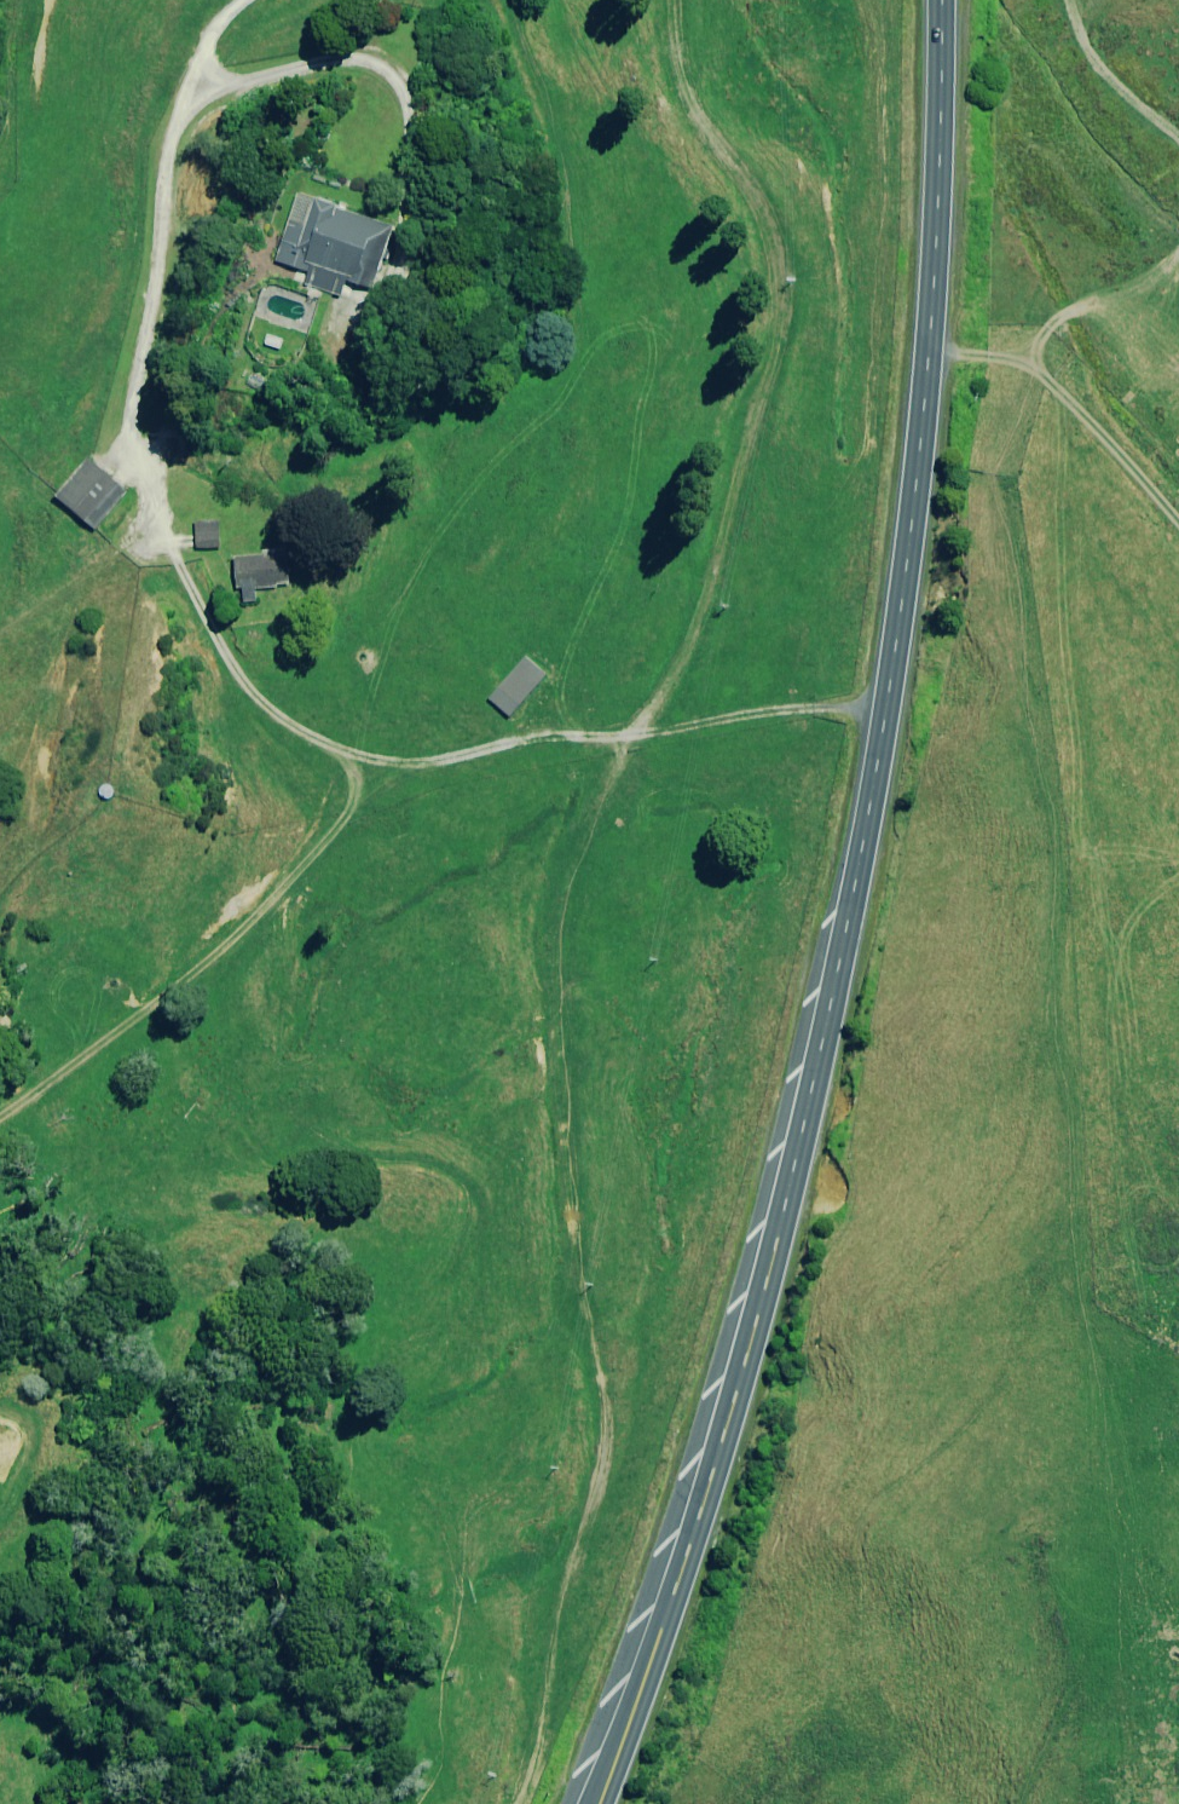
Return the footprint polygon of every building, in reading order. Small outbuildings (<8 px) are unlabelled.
[(381,198),(290,172),(270,241),(361,268),(381,198)] [(130,491),(92,461),(58,503),(96,533),(130,491)] [(213,515),(193,515),(193,538),(213,539),(213,515)] [(279,542),(226,552),(230,574),(235,573),(238,592),(248,590),(245,577),(284,570),(279,542)] [(507,713),(546,668),(524,649),(485,693),(507,713)]
